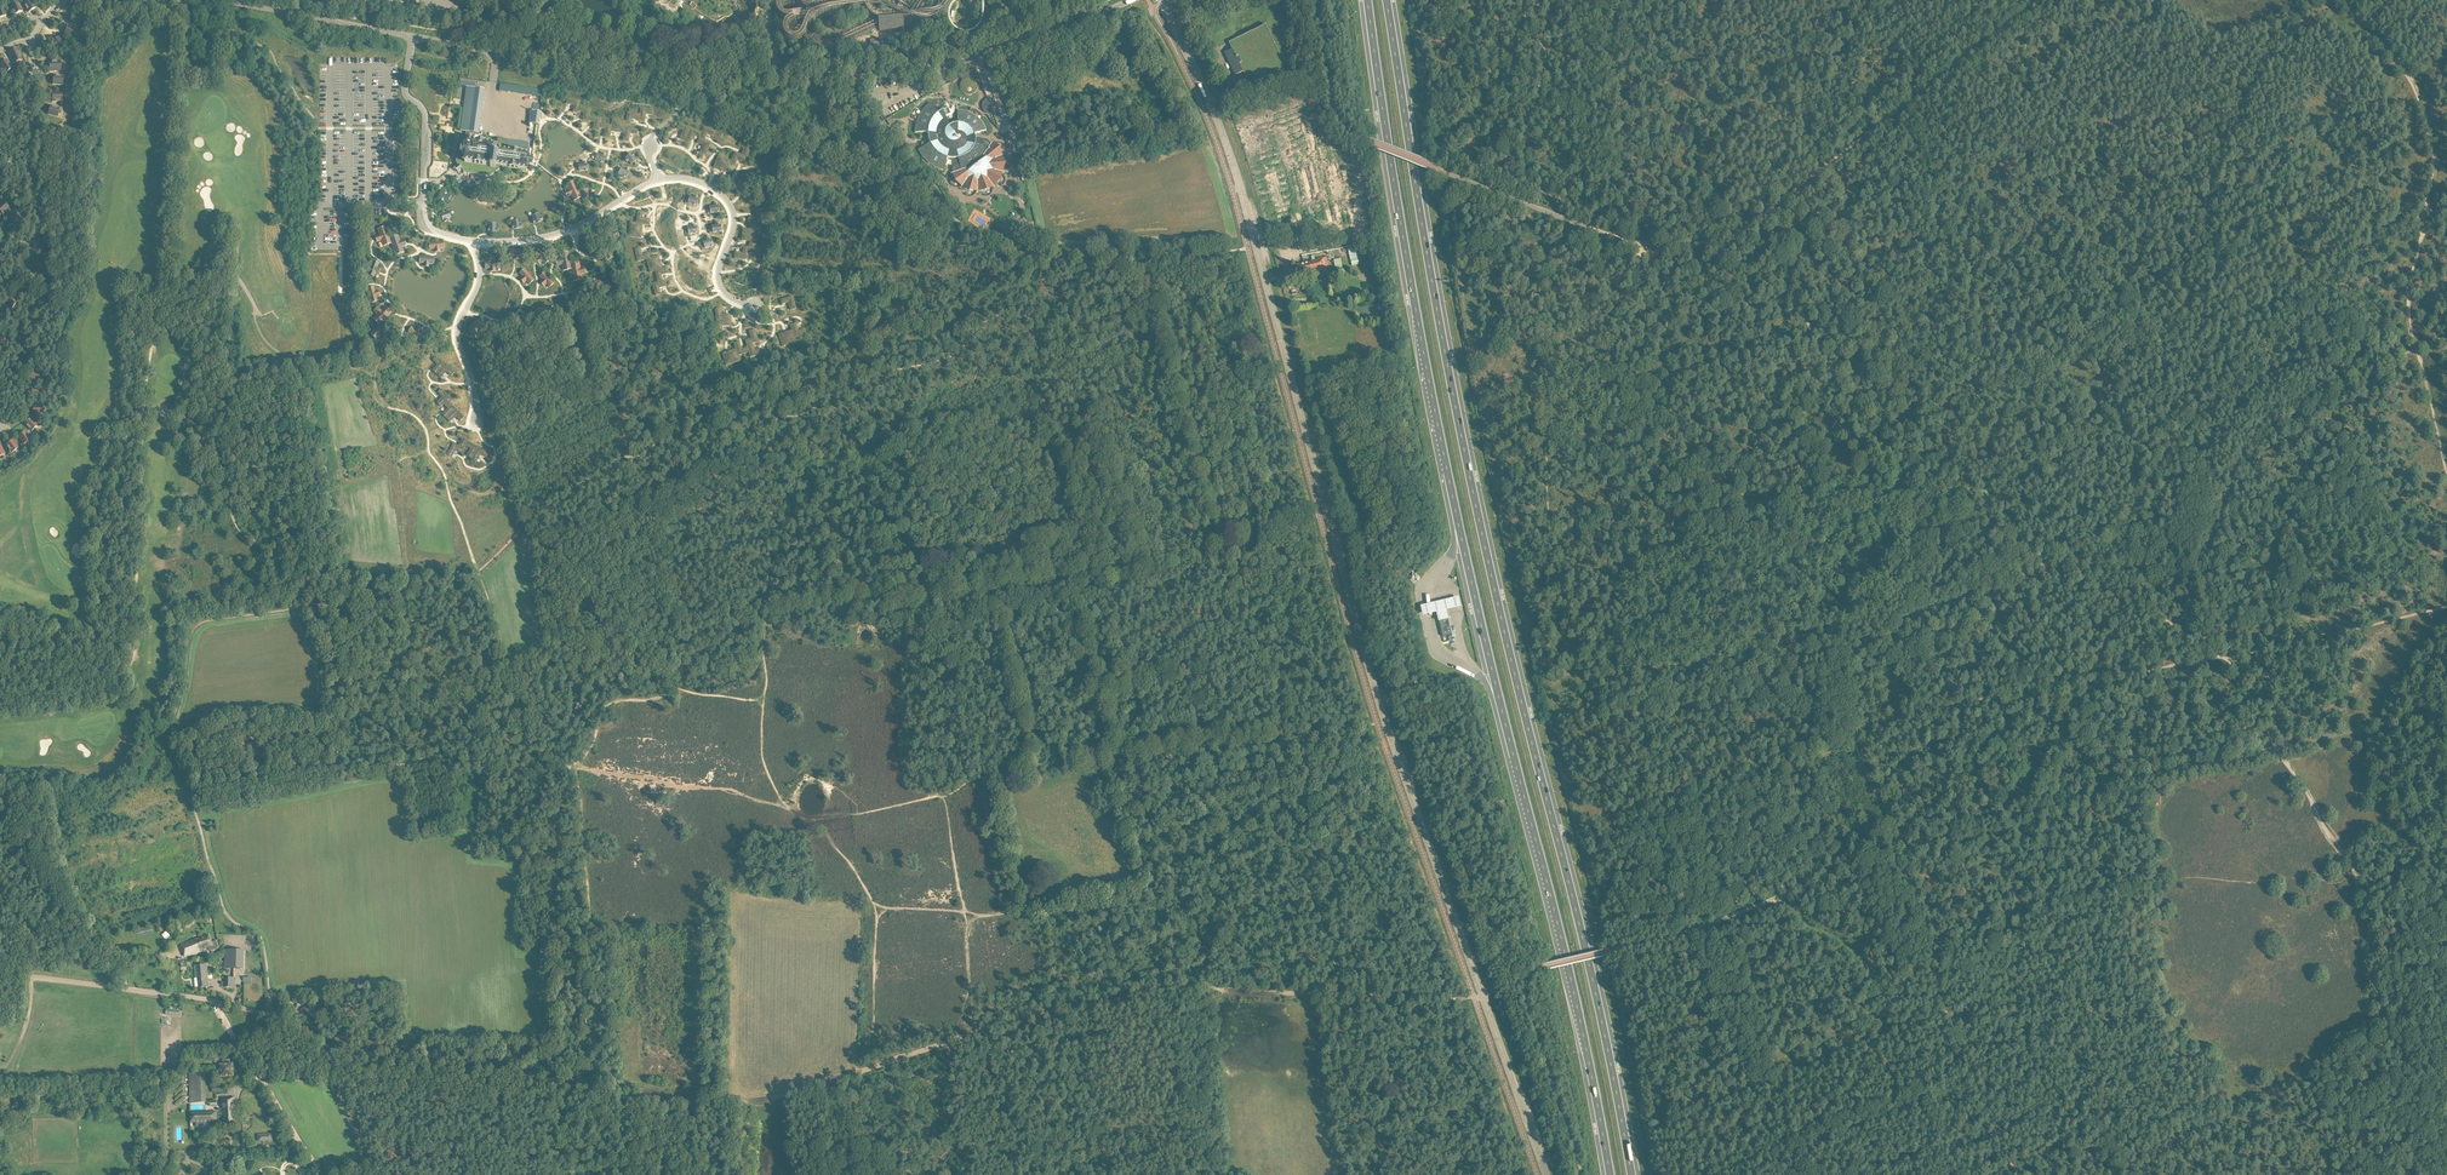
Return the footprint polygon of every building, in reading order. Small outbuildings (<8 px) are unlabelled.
[(23,4),(28,13),(36,7),(32,0),(29,0),(23,4)] [(840,0),(844,12),(852,9),(849,0),(841,0),(840,0)] [(18,2),(10,5),(14,15),(23,11),(18,2)] [(82,17),(73,14),(69,23),(79,26),(82,17)] [(903,15),(878,17),(879,30),(903,29),(903,15)] [(77,31),(69,26),(64,34),(73,39),(77,31)] [(58,36),(52,43),(59,50),(66,43),(58,36)] [(887,38),(872,39),(873,48),(887,47),(886,42),(888,42),(887,38)] [(1237,56),(1233,48),(1225,53),(1235,75),(1244,71),(1240,63),(1242,62),(1239,55),(1237,56)] [(18,49),(9,53),(14,64),(23,59),(18,49)] [(0,65),(0,66),(6,73),(13,68),(7,60),(0,65)] [(61,61),(49,61),(49,71),(61,71),(61,61)] [(960,79),(962,81),(962,82),(961,83),(961,84),(960,85),(960,86),(960,87),(960,88),(960,89),(960,90),(961,91),(961,92),(962,93),(962,94),(963,94),(964,95),(965,96),(967,96),(968,96),(969,96),(970,96),(971,96),(972,95),(973,95),(974,94),(975,93),(976,92),(976,91),(977,90),(977,89),(977,88),(977,87),(977,86),(979,86),(982,86),(975,69),(959,78),(960,79)] [(63,76),(53,75),(52,85),(63,86),(63,76)] [(499,91),(542,96),(543,88),(500,83),(499,91)] [(457,164),(454,167),(457,170),(459,173),(462,170),(463,172),(484,175),(490,176),(500,169),(500,166),(526,169),(529,149),(507,146),(508,140),(498,138),(497,142),(469,138),(469,132),(479,133),(485,89),(467,87),(460,131),(466,132),(465,138),(459,137),(456,162),(457,164)] [(62,92),(52,92),(52,102),(63,102),(62,92)] [(567,98),(566,104),(574,105),(573,112),(578,112),(578,111),(579,107),(580,100),(567,98)] [(993,114),(987,100),(986,101),(984,102),(983,104),(982,106),(982,109),(984,112),(985,113),(987,114),(990,114),(992,114),(993,114)] [(917,131),(915,132),(919,132),(928,133),(928,138),(930,144),(922,147),(919,149),(920,149),(923,154),(923,156),(925,156),(929,161),(929,162),(931,162),(936,165),(936,167),(938,166),(943,168),(944,170),(946,164),(946,163),(946,161),(947,158),(953,159),(958,158),(961,170),(962,169),(967,167),(969,168),(969,166),(975,163),(976,163),(976,161),(981,157),(983,157),(982,155),(985,149),(987,148),(983,147),(975,145),(975,139),(975,137),(974,134),(983,131),(986,130),(984,129),(981,124),(982,122),(980,122),(975,117),(975,116),(973,116),(968,113),(967,112),(965,113),(959,112),(958,110),(958,114),(958,115),(958,116),(958,119),(958,123),(953,124),(950,125),(946,117),(948,116),(949,116),(950,116),(951,116),(951,115),(952,115),(953,114),(954,113),(955,110),(955,108),(954,106),(953,104),(952,104),(951,105),(951,106),(950,107),(950,109),(949,110),(948,111),(947,109),(948,108),(948,107),(949,107),(949,106),(949,105),(948,104),(948,103),(948,102),(947,102),(947,101),(945,101),(944,103),(943,105),(939,109),(938,111),(938,112),(942,109),(943,110),(938,113),(937,112),(930,103),(930,105),(926,109),(924,109),(924,111),(921,116),(919,116),(920,118),(918,123),(916,124),(917,125),(917,131)] [(60,108),(50,105),(48,115),(58,117),(60,108)] [(579,107),(578,111),(584,112),(583,120),(588,121),(589,116),(590,108),(579,107)] [(641,108),(639,121),(644,122),(646,114),(652,115),(653,110),(641,108)] [(530,114),(529,123),(538,124),(540,112),(529,110),(529,114),(530,114)] [(626,121),(626,123),(631,123),(631,119),(639,120),(640,114),(628,112),(626,121)] [(589,116),(588,121),(595,122),(593,130),(599,131),(599,128),(600,123),(601,118),(589,116)] [(891,118),(886,121),(889,127),(892,125),(895,124),(891,118)] [(613,119),(611,131),(624,133),(625,128),(626,123),(626,121),(613,119)] [(600,123),(599,128),(605,129),(604,137),(610,138),(612,125),(600,123)] [(679,123),(678,128),(684,130),(681,138),(686,140),(690,128),(679,123)] [(898,124),(893,126),(901,141),(906,139),(898,124)] [(59,126),(50,130),(54,140),(64,135),(59,126)] [(700,137),(699,138),(704,140),(707,133),(713,135),(715,131),(704,126),(701,132),(700,137)] [(624,133),(623,140),(629,141),(630,133),(636,134),(637,130),(625,128),(624,133)] [(690,128),(686,140),(691,142),(694,135),(700,137),(701,132),(690,128)] [(699,138),(697,142),(703,145),(700,152),(706,154),(710,142),(704,140),(699,138)] [(740,141),(738,146),(744,148),(741,155),(747,157),(751,146),(740,141)] [(992,142),(991,144),(983,157),(977,164),(970,168),(961,171),(953,174),(951,175),(955,186),(962,190),(970,195),(978,193),(987,195),(994,187),(1000,184),(1003,173),(1005,167),(1002,157),(999,150),(993,143),(992,142)] [(597,156),(596,160),(603,163),(606,155),(603,153),(602,155),(598,154),(598,156),(597,156)] [(731,161),(730,164),(734,165),(735,165),(737,160),(744,163),(747,157),(741,155),(735,153),(731,161)] [(632,154),(625,160),(627,162),(629,161),(631,164),(633,162),(634,163),(637,160),(632,154)] [(719,156),(714,167),(727,172),(730,164),(731,161),(719,156)] [(1016,170),(1022,167),(1018,158),(1012,161),(1016,170)] [(580,167),(579,167),(580,171),(588,170),(586,162),(583,162),(583,164),(579,165),(580,167)] [(620,171),(619,175),(626,178),(629,170),(626,169),(625,170),(622,169),(621,171),(620,171)] [(569,190),(566,192),(568,197),(571,195),(574,201),(582,197),(574,181),(566,185),(569,190)] [(587,189),(580,193),(587,208),(595,205),(592,199),(595,198),(593,193),(590,194),(587,189)] [(444,193),(440,200),(443,202),(444,200),(447,202),(449,200),(451,196),(444,193)] [(689,199),(689,203),(696,205),(698,197),(695,196),(694,198),(690,197),(690,200),(689,199)] [(0,204),(0,212),(3,215),(12,207),(5,199),(0,204)] [(714,206),(710,206),(711,209),(710,209),(711,213),(719,212),(717,203),(714,204),(714,206)] [(449,211),(442,214),(444,222),(448,221),(447,219),(451,218),(450,215),(449,211)] [(638,211),(637,223),(643,224),(649,225),(650,219),(642,218),(643,212),(638,211)] [(749,218),(748,223),(756,224),(761,224),(762,212),(757,212),(757,218),(749,218)] [(988,212),(980,219),(985,225),(993,219),(988,212)] [(536,215),(532,216),(535,224),(543,221),(542,217),(540,218),(538,214),(536,215)] [(21,219),(13,215),(9,224),(17,228),(21,219)] [(517,221),(513,221),(514,229),(522,228),(522,224),(520,225),(519,221),(517,221)] [(631,223),(629,236),(641,238),(643,224),(637,223),(631,223)] [(713,229),(713,233),(721,232),(720,223),(716,224),(717,226),(713,226),(713,229)] [(743,229),(742,235),(755,236),(756,224),(748,223),(748,230),(743,229)] [(692,227),(688,227),(689,230),(688,230),(689,234),(697,233),(695,224),(692,225),(692,227)] [(1020,224),(1018,225),(1015,229),(1013,230),(1014,232),(1015,233),(1017,234),(1019,233),(1023,228),(1023,226),(1022,225),(1020,224)] [(380,235),(377,236),(378,242),(382,240),(383,246),(392,243),(386,227),(378,230),(380,235)] [(613,233),(610,234),(611,237),(610,237),(612,241),(619,237),(615,230),(612,231),(613,233)] [(742,235),(742,240),(750,241),(750,247),(754,248),(755,236),(742,235)] [(398,236),(390,239),(392,243),(396,255),(404,252),(402,247),(405,246),(403,240),(400,241),(398,236)] [(585,237),(584,246),(587,246),(587,244),(591,245),(591,243),(592,243),(593,239),(585,237)] [(707,241),(704,242),(705,244),(704,245),(706,248),(713,246),(710,238),(707,239),(707,241)] [(444,242),(430,243),(430,249),(435,249),(435,251),(441,251),(440,248),(444,248),(444,242)] [(640,247),(635,249),(638,261),(647,259),(649,258),(648,254),(642,255),(640,247)] [(748,247),(744,247),(743,253),(735,253),(735,258),(747,259),(748,253),(748,247)] [(748,247),(748,253),(756,253),(755,260),(760,260),(761,248),(754,248),(750,247),(748,247)] [(1357,258),(1355,247),(1348,249),(1350,259),(1357,258)] [(511,249),(510,256),(514,256),(514,258),(520,259),(520,256),(524,257),(524,250),(511,249)] [(537,259),(541,263),(542,261),(545,264),(550,260),(540,250),(535,254),(538,257),(537,259)] [(610,251),(604,254),(606,257),(605,258),(607,261),(613,258),(611,255),(612,255),(610,251)] [(561,259),(558,260),(559,265),(562,265),(563,271),(571,269),(571,264),(568,252),(560,254),(561,259)] [(649,258),(647,259),(650,272),(655,271),(662,269),(658,256),(649,258)] [(420,257),(420,263),(424,263),(424,266),(430,266),(430,264),(434,264),(434,258),(420,257)] [(1374,273),(1371,257),(1358,259),(1361,275),(1374,273)] [(1293,266),(1295,277),(1328,268),(1326,258),(1293,266)] [(48,265),(38,261),(35,270),(44,274),(48,265)] [(379,264),(373,261),(369,275),(375,277),(376,273),(378,273),(380,268),(378,267),(379,264)] [(499,261),(485,262),(486,269),(490,268),(490,270),(496,270),(496,268),(500,267),(499,261)] [(579,263),(571,264),(571,269),(574,281),(582,280),(581,274),(584,273),(583,268),(580,268),(579,263)] [(662,269),(655,271),(658,282),(663,281),(661,275),(669,273),(667,267),(662,269)] [(521,278),(525,282),(527,281),(529,284),(534,280),(525,270),(520,274),(523,277),(521,278)] [(613,274),(610,277),(612,278),(612,279),(615,281),(620,275),(613,270),(611,273),(613,274)] [(541,281),(545,286),(546,284),(549,287),(554,283),(545,273),(540,277),(543,280),(541,281)] [(31,274),(25,281),(32,287),(39,280),(31,274)] [(658,282),(653,284),(656,295),(660,294),(659,288),(666,286),(665,280),(663,281),(658,282)] [(29,292),(20,286),(15,294),(23,300),(29,292)] [(374,288),(368,289),(372,303),(378,301),(377,297),(379,296),(377,291),(375,292),(374,288)] [(570,298),(569,303),(571,304),(571,308),(570,308),(577,309),(580,296),(580,295),(573,294),(573,298),(570,298)] [(17,302),(9,295),(3,302),(11,309),(17,302)] [(792,296),(781,300),(782,304),(788,302),(790,310),(796,308),(792,296)] [(392,312),(385,306),(381,311),(379,308),(375,312),(377,315),(373,319),(380,325),(383,321),(392,312)] [(554,310),(549,307),(548,309),(544,307),(542,313),(541,313),(554,319),(557,313),(553,312),(554,310)] [(720,309),(716,309),(717,321),(729,320),(729,314),(721,315),(720,309)] [(526,313),(523,317),(525,319),(523,322),(528,325),(535,313),(530,310),(528,314),(526,313)] [(40,320),(30,319),(29,328),(39,329),(40,320)] [(477,320),(468,331),(476,337),(484,327),(477,320)] [(729,320),(717,321),(718,333),(722,332),(722,326),(730,325),(729,320)] [(380,325),(371,334),(377,340),(381,336),(383,338),(387,334),(385,332),(389,328),(383,321),(380,325)] [(796,323),(790,325),(794,337),(806,334),(804,329),(798,331),(796,323)] [(412,327),(409,332),(420,340),(424,335),(420,333),(422,331),(417,328),(416,329),(412,327)] [(752,339),(745,340),(747,345),(752,343),(758,341),(754,329),(749,331),(752,339)] [(792,331),(779,335),(783,346),(796,342),(792,331)] [(40,335),(29,334),(28,344),(39,345),(40,335)] [(739,342),(734,343),(738,355),(749,352),(748,347),(742,349),(739,342)] [(752,343),(747,345),(748,347),(749,352),(750,357),(762,353),(761,349),(755,351),(752,343)] [(736,350),(723,354),(726,365),(740,361),(736,350)] [(37,355),(27,356),(28,365),(38,365),(37,355)] [(438,364),(433,370),(437,374),(445,364),(436,356),(433,360),(438,364)] [(445,364),(437,374),(441,377),(446,371),(451,376),(454,372),(450,368),(449,368),(445,364)] [(40,373),(30,371),(28,380),(38,382),(40,373)] [(41,387),(31,387),(31,397),(42,397),(41,387)] [(443,397),(437,402),(441,406),(444,404),(447,400),(450,398),(442,389),(438,392),(443,397)] [(448,408),(443,414),(446,418),(455,409),(447,400),(444,404),(448,408)] [(42,405),(32,406),(33,415),(43,414),(42,405)] [(455,409),(446,418),(450,422),(456,416),(460,421),(464,417),(455,409)] [(31,417),(24,424),(32,431),(38,425),(31,417)] [(25,431),(17,436),(23,445),(31,439),(25,431)] [(459,432),(457,436),(463,439),(459,446),(464,449),(466,446),(468,441),(470,438),(459,432)] [(13,439),(5,445),(11,453),(19,448),(13,439)] [(468,441),(466,446),(471,448),(467,456),(472,458),(478,447),(468,441)] [(453,443),(447,454),(452,457),(456,450),(462,453),(464,449),(459,446),(453,443)] [(478,447),(472,458),(477,461),(481,454),(486,457),(489,453),(478,447)] [(1438,612),(1440,620),(1448,618),(1446,610),(1461,607),(1459,597),(1421,606),(1423,615),(1438,612)] [(1448,618),(1440,620),(1443,637),(1452,634),(1448,618)] [(212,942),(208,935),(180,945),(183,953),(184,956),(188,955),(189,956),(189,955),(201,952),(201,951),(204,950),(204,949),(208,948),(209,949),(211,950),(217,948),(218,946),(216,941),(212,942)] [(226,968),(232,968),(240,968),(241,950),(226,950),(226,968)] [(204,965),(195,966),(196,978),(194,978),(195,988),(209,987),(209,979),(208,979),(207,965),(205,965),(205,964),(204,964),(204,965)] [(235,987),(235,977),(225,977),(225,987),(235,987)] [(222,1060),(223,1065),(221,1065),(221,1077),(233,1076),(232,1064),(231,1064),(230,1059),(222,1060)] [(205,1071),(197,1071),(189,1072),(190,1103),(206,1102),(205,1102),(204,1072),(205,1071)] [(234,1097),(221,1098),(223,1126),(237,1125),(237,1118),(235,1118),(234,1097)] [(196,1127),(208,1126),(208,1121),(216,1121),(216,1112),(190,1113),(191,1122),(196,1122),(196,1127)]
